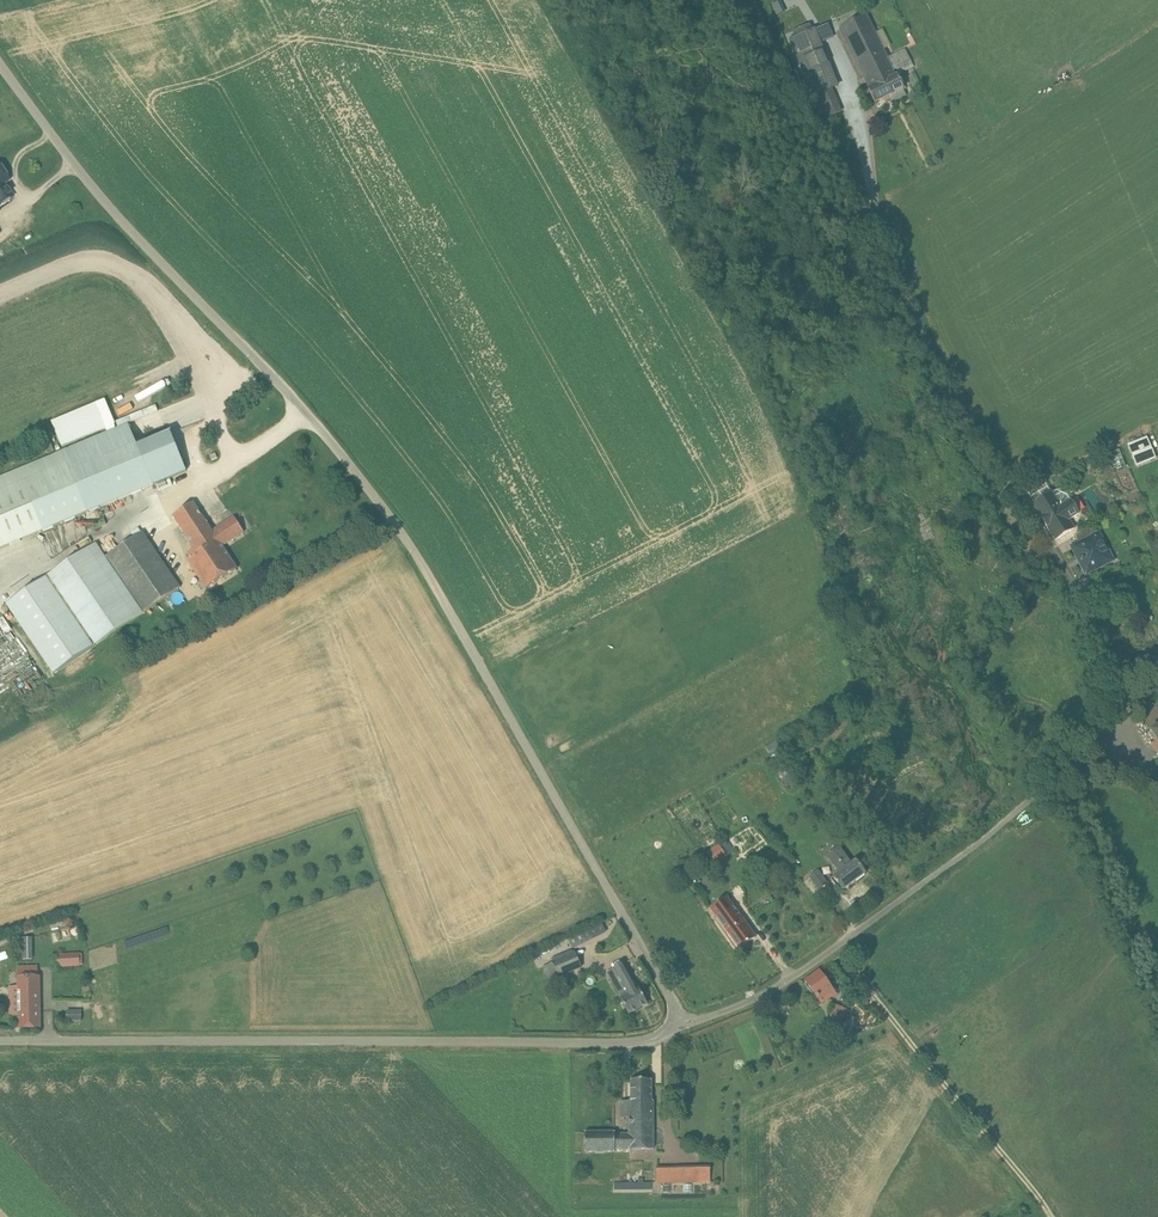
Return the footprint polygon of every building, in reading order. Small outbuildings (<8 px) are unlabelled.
[(776,17),(786,13),(781,2),(772,6),(776,17)] [(867,17),(841,30),(846,39),(871,26),(867,17)] [(871,26),(846,39),(866,81),(892,68),(887,60),(871,26)] [(837,87),(814,32),(792,41),(824,120),(840,113),(831,90),(837,87)] [(906,51),(887,60),(892,68),(894,72),(897,70),(900,75),(908,71),(906,66),(912,63),(906,51)] [(892,68),(866,81),(871,89),(869,91),(876,104),(904,90),(898,76),(896,77),(894,72),(892,68)] [(14,196),(5,183),(9,180),(0,165),(0,205),(14,196)] [(62,449),(116,426),(110,412),(104,398),(50,421),(52,425),(53,428),(55,431),(56,434),(62,449)] [(187,471),(171,432),(138,446),(128,424),(0,477),(0,549),(187,471)] [(1129,445),(1139,467),(1157,458),(1157,456),(1150,436),(1129,445)] [(1117,476),(1110,458),(1101,461),(1109,479),(1117,476)] [(1059,505),(1052,493),(1033,505),(1056,541),(1075,529),(1069,521),(1079,515),(1071,501),(1063,506),(1063,505),(1060,504),(1059,505)] [(193,502),(173,516),(193,546),(186,551),(191,559),(188,561),(207,588),(237,569),(220,542),(221,541),(224,545),(244,531),(234,516),(213,531),(204,518),(193,502)] [(130,537),(143,528),(140,523),(127,532),(130,537)] [(1095,528),(1076,538),(1080,545),(1099,535),(1095,528)] [(96,543),(48,575),(95,645),(143,612),(180,587),(143,531),(106,556),(96,543)] [(1080,545),(1074,548),(1087,573),(1112,561),(1099,535),(1080,545)] [(46,575),(6,602),(52,671),(92,644),(46,575)] [(1106,587),(1095,593),(1103,607),(1114,601),(1106,587)] [(1145,647),(1148,655),(1157,652),(1157,643),(1145,647)] [(770,754),(780,748),(776,740),(766,746),(770,754)] [(782,758),(779,752),(772,755),(776,761),(782,758)] [(789,765),(779,771),(790,786),(799,780),(789,765)] [(707,852),(714,864),(727,856),(727,855),(734,851),(728,840),(720,845),(719,844),(707,852)] [(839,847),(826,856),(839,873),(831,879),(837,887),(840,885),(843,890),(866,873),(856,860),(852,864),(839,847)] [(810,877),(818,889),(827,882),(825,883),(817,872),(810,877)] [(727,897),(711,908),(740,948),(756,937),(727,897)] [(590,939),(606,931),(602,923),(586,931),(590,939)] [(33,937),(17,938),(17,959),(33,959),(33,937)] [(582,967),(575,951),(552,961),(553,962),(543,966),(548,979),(558,975),(559,977),(582,967)] [(79,952),(57,952),(57,966),(79,966),(79,952)] [(624,963),(613,969),(625,989),(617,993),(629,1014),(648,1003),(639,987),(638,988),(624,963)] [(37,966),(19,966),(19,986),(10,986),(10,1016),(19,1015),(19,1028),(41,1028),(40,976),(38,976),(37,966)] [(825,973),(808,983),(819,1003),(837,993),(825,973)] [(851,1010),(833,1004),(825,1028),(844,1033),(851,1010)] [(82,1009),(67,1009),(67,1020),(82,1020),(82,1009)] [(652,1079),(631,1079),(631,1100),(629,1100),(629,1135),(615,1135),(615,1132),(584,1132),(584,1151),(616,1151),(616,1150),(654,1150),(654,1112),(654,1100),(652,1100),(652,1079)] [(710,1166),(656,1167),(657,1183),(711,1182),(710,1166)]
